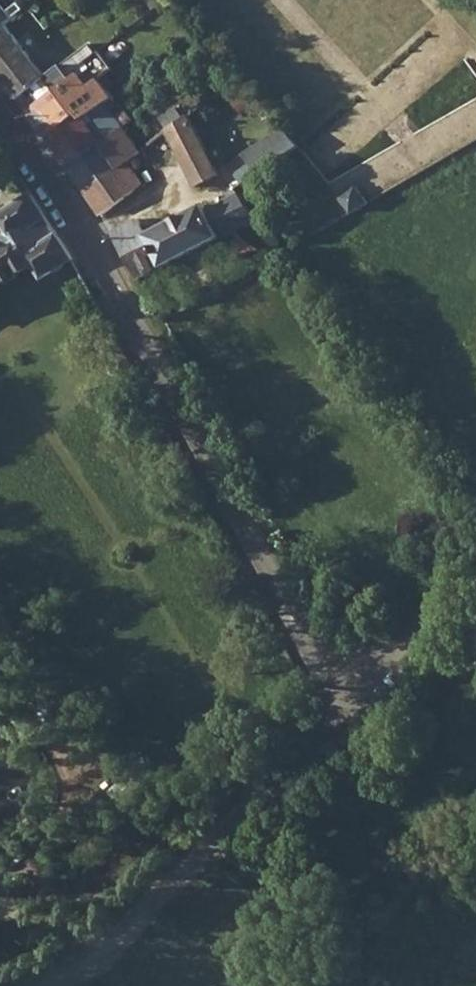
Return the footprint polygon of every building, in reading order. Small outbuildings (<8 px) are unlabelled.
[(5,24),(25,9),(18,0),(0,0),(0,28),(5,24)] [(0,28),(0,74),(19,100),(31,91),(40,104),(80,72),(78,69),(76,70),(69,60),(47,78),(5,24),(0,28)] [(89,45),(69,60),(76,70),(78,69),(97,54),(89,45)] [(40,104),(29,113),(47,138),(82,112),(86,117),(105,103),(115,96),(107,86),(113,81),(108,75),(115,69),(100,51),(97,54),(78,69),(80,72),(40,104)] [(82,112),(47,138),(59,153),(69,167),(124,127),(134,120),(126,110),(116,118),(105,103),(86,117),(82,112)] [(190,114),(167,129),(182,159),(206,145),(190,114)] [(124,127),(69,167),(87,193),(130,162),(143,152),(124,127)] [(285,129),(246,157),(259,175),(300,145),(285,129)] [(206,145),(182,159),(197,188),(221,174),(206,145)] [(130,162),(87,193),(103,217),(147,184),(130,162)] [(342,195),(352,213),(369,203),(359,186),(342,195)] [(210,203),(177,221),(193,252),(258,217),(241,192),(212,208),(210,203)] [(32,196),(0,216),(0,288),(35,267),(44,282),(75,263),(32,196)] [(148,216),(113,234),(140,280),(164,268),(147,236),(156,231),(148,216)] [(156,231),(147,236),(164,268),(193,252),(177,221),(156,231)]
